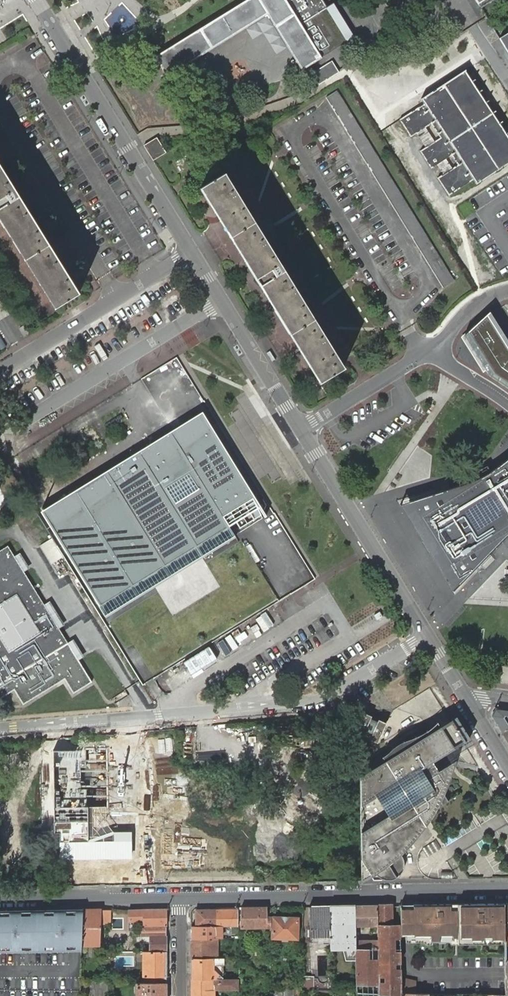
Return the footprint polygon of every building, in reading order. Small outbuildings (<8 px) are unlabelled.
[(98,0),(82,0),(81,7),(97,9),(98,0)] [(158,55),(155,57),(167,76),(268,14),(302,70),(303,69),(321,58),(287,2),(290,0),(248,0),(158,55)] [(479,8),(471,14),(480,27),(488,21),(479,8)] [(491,25),(483,30),(488,40),(497,36),(491,25)] [(499,39),(507,54),(507,33),(499,39)] [(317,85),(338,72),(330,60),(310,73),(317,85)] [(443,174),(437,178),(449,195),(474,179),(477,184),(507,163),(507,137),(465,70),(422,99),(425,103),(400,119),(411,137),(416,133),(425,127),(431,124),(440,137),(435,141),(426,147),(420,151),(431,168),(437,165),(446,159),(452,168),(443,174)] [(425,127),(416,133),(426,147),(435,141),(425,127)] [(144,145),(153,160),(166,152),(157,137),(144,145)] [(274,224),(299,211),(270,157),(246,170),(274,224)] [(437,165),(443,174),(452,168),(446,159),(437,165)] [(19,196),(10,182),(4,171),(0,165),(0,208),(19,196)] [(200,188),(230,237),(254,222),(229,181),(224,173),(200,188)] [(25,259),(49,244),(40,230),(33,219),(19,196),(0,208),(0,219),(25,259)] [(260,285),(284,270),(254,222),(230,237),(260,285)] [(312,275),(330,267),(310,228),(292,237),(312,275)] [(220,262),(233,255),(225,243),(213,249),(220,262)] [(49,244),(25,259),(55,308),(61,305),(79,293),(75,286),(70,278),(63,267),(49,244)] [(289,334),(314,319),(284,270),(260,285),(289,334)] [(323,293),(346,346),(372,334),(349,282),(323,293)] [(460,337),(482,375),(507,391),(507,344),(488,313),(460,337)] [(339,361),(314,319),(289,334),(319,382),(338,372),(343,368),(339,361)] [(202,413),(42,512),(106,616),(266,517),(202,413)] [(463,579),(491,551),(505,537),(507,534),(507,459),(485,476),(471,482),(414,500),(416,505),(417,510),(419,515),(421,519),(424,524),(426,529),(429,534),(431,538),(434,543),(436,547),(439,551),(443,556),(446,560),(449,564),(452,568),(456,572),(459,576),(463,579)] [(84,482),(92,477),(87,470),(80,476),(84,482)] [(452,590),(463,579),(459,576),(456,572),(452,568),(449,564),(446,560),(443,556),(439,551),(436,547),(434,543),(431,538),(429,534),(426,529),(424,524),(421,519),(419,515),(417,510),(416,505),(414,500),(400,504),(427,547),(452,590)] [(63,556),(52,537),(40,545),(51,563),(63,556)] [(36,661),(37,662),(68,643),(8,546),(0,550),(0,684),(36,661)] [(62,674),(65,679),(74,693),(92,682),(68,643),(37,662),(36,661),(0,684),(0,699),(15,690),(24,705),(44,692),(41,686),(62,674)] [(500,682),(507,683),(507,667),(501,666),(500,682)] [(44,692),(65,679),(62,674),(41,686),(44,692)] [(501,731),(507,727),(507,710),(496,709),(491,716),(501,731)] [(371,716),(364,712),(355,732),(362,736),(364,733),(370,737),(369,739),(377,742),(386,723),(378,719),(377,722),(370,719),(371,716)] [(456,716),(450,720),(440,726),(428,733),(426,730),(422,733),(416,736),(415,736),(411,738),(403,741),(398,743),(393,747),(381,757),(384,761),(359,776),(361,880),(370,874),(373,880),(391,880),(396,878),(400,874),(403,866),(404,862),(403,857),(400,854),(405,850),(411,843),(420,834),(428,823),(437,808),(448,801),(444,794),(451,776),(455,760),(438,771),(432,761),(454,748),(463,742),(469,738),(456,716)] [(478,765),(463,742),(454,748),(458,754),(465,762),(478,765)] [(107,749),(52,749),(53,859),(132,858),(131,831),(107,832),(107,749)] [(449,875),(450,864),(419,862),(418,874),(449,875)] [(400,926),(401,936),(406,936),(414,936),(414,940),(504,938),(505,903),(482,903),(459,904),(437,904),(427,904),(413,905),(407,905),(400,905),(400,906),(400,909),(400,926)] [(346,960),(356,960),(356,948),(355,941),(355,935),(355,926),(355,905),(330,906),(330,936),(330,943),(345,942),(345,948),(346,960)] [(355,941),(356,948),(378,948),(378,941),(378,929),(378,926),(377,905),(367,905),(355,905),(355,926),(365,926),(365,929),(374,929),(374,932),(373,932),(373,940),(365,941),(365,936),(363,936),(363,935),(355,935),(355,941)] [(382,983),(401,982),(400,926),(392,926),(391,905),(377,905),(378,926),(378,929),(378,941),(378,948),(356,948),(356,960),(356,992),(378,992),(378,983),(378,980),(382,980),(382,983)] [(330,936),(330,906),(309,906),(310,937),(330,936)] [(266,917),(266,907),(241,907),(240,928),(270,927),(271,917),(266,917)] [(166,952),(166,909),(141,909),(141,912),(143,912),(143,926),(141,926),(142,937),(150,936),(150,952),(166,952)] [(222,926),(236,926),(236,909),(216,910),(216,926),(222,926)] [(0,911),(0,952),(77,950),(81,950),(81,946),(82,941),(83,910),(78,910),(0,911)] [(101,910),(83,910),(82,941),(100,941),(100,924),(101,910)] [(111,910),(101,910),(100,924),(110,924),(111,910)] [(196,910),(196,926),(216,926),(216,910),(196,910)] [(292,938),(297,938),(297,918),(292,918),(273,917),(273,937),(292,938)] [(211,938),(213,938),(213,936),(222,936),(222,926),(216,926),(196,926),(191,926),(191,939),(211,938)] [(191,939),(192,959),(216,958),(217,953),(211,953),(211,938),(191,939)] [(167,983),(166,952),(150,952),(144,952),(144,983),(167,983)] [(192,979),(223,979),(223,965),(223,958),(216,958),(192,959),(192,979)] [(314,978),(314,976),(301,975),(301,988),(301,990),(313,990),(317,990),(331,991),(331,978),(327,978),(327,979),(327,980),(326,981),(325,982),(324,982),(323,983),(322,983),(320,982),(319,981),(318,981),(318,980),(318,979),(317,978),(314,978)] [(416,981),(401,976),(401,982),(400,993),(416,993),(416,981)] [(239,986),(239,979),(223,979),(192,979),(192,995),(214,995),(214,987),(215,986),(239,986)] [(400,993),(401,982),(382,983),(382,980),(378,980),(378,983),(378,992),(378,995),(400,995),(400,993)] [(167,983),(144,983),(137,983),(137,995),(167,995),(167,983)] [(285,987),(285,994),(285,995),(294,995),(294,994),(294,988),(285,987)]
